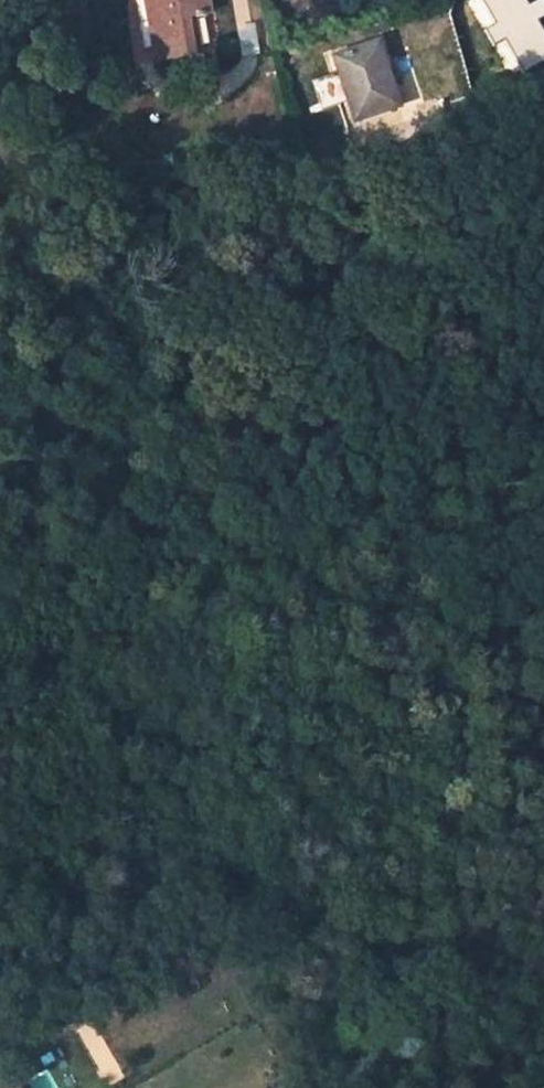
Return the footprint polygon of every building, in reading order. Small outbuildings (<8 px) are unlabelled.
[(156,59),(192,53),(184,15),(192,13),(208,11),(206,0),(145,0),(156,59)] [(200,51),(192,13),(184,15),(192,53),(200,51)] [(396,105),(377,45),(376,42),(334,56),(354,119),(396,105)]
